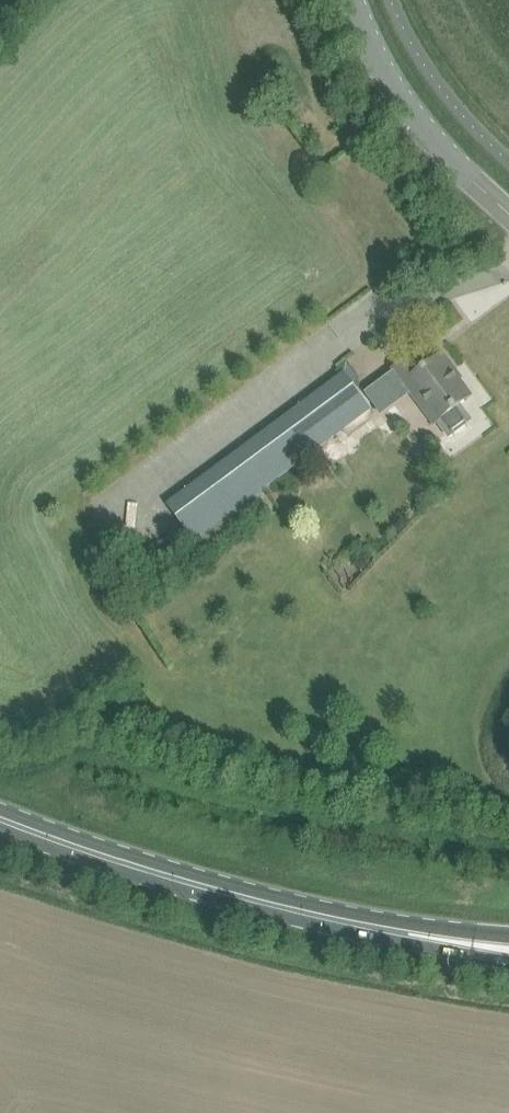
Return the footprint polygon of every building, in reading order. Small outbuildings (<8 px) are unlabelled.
[(395,370),(365,392),(379,411),(409,389),(412,393),(435,424),(437,423),(448,438),(472,420),(461,405),(472,396),(454,372),(456,370),(444,354),(419,373),(408,358),(394,369),(395,370)] [(196,538),(263,489),(372,408),(345,373),(170,503),(196,538)]
